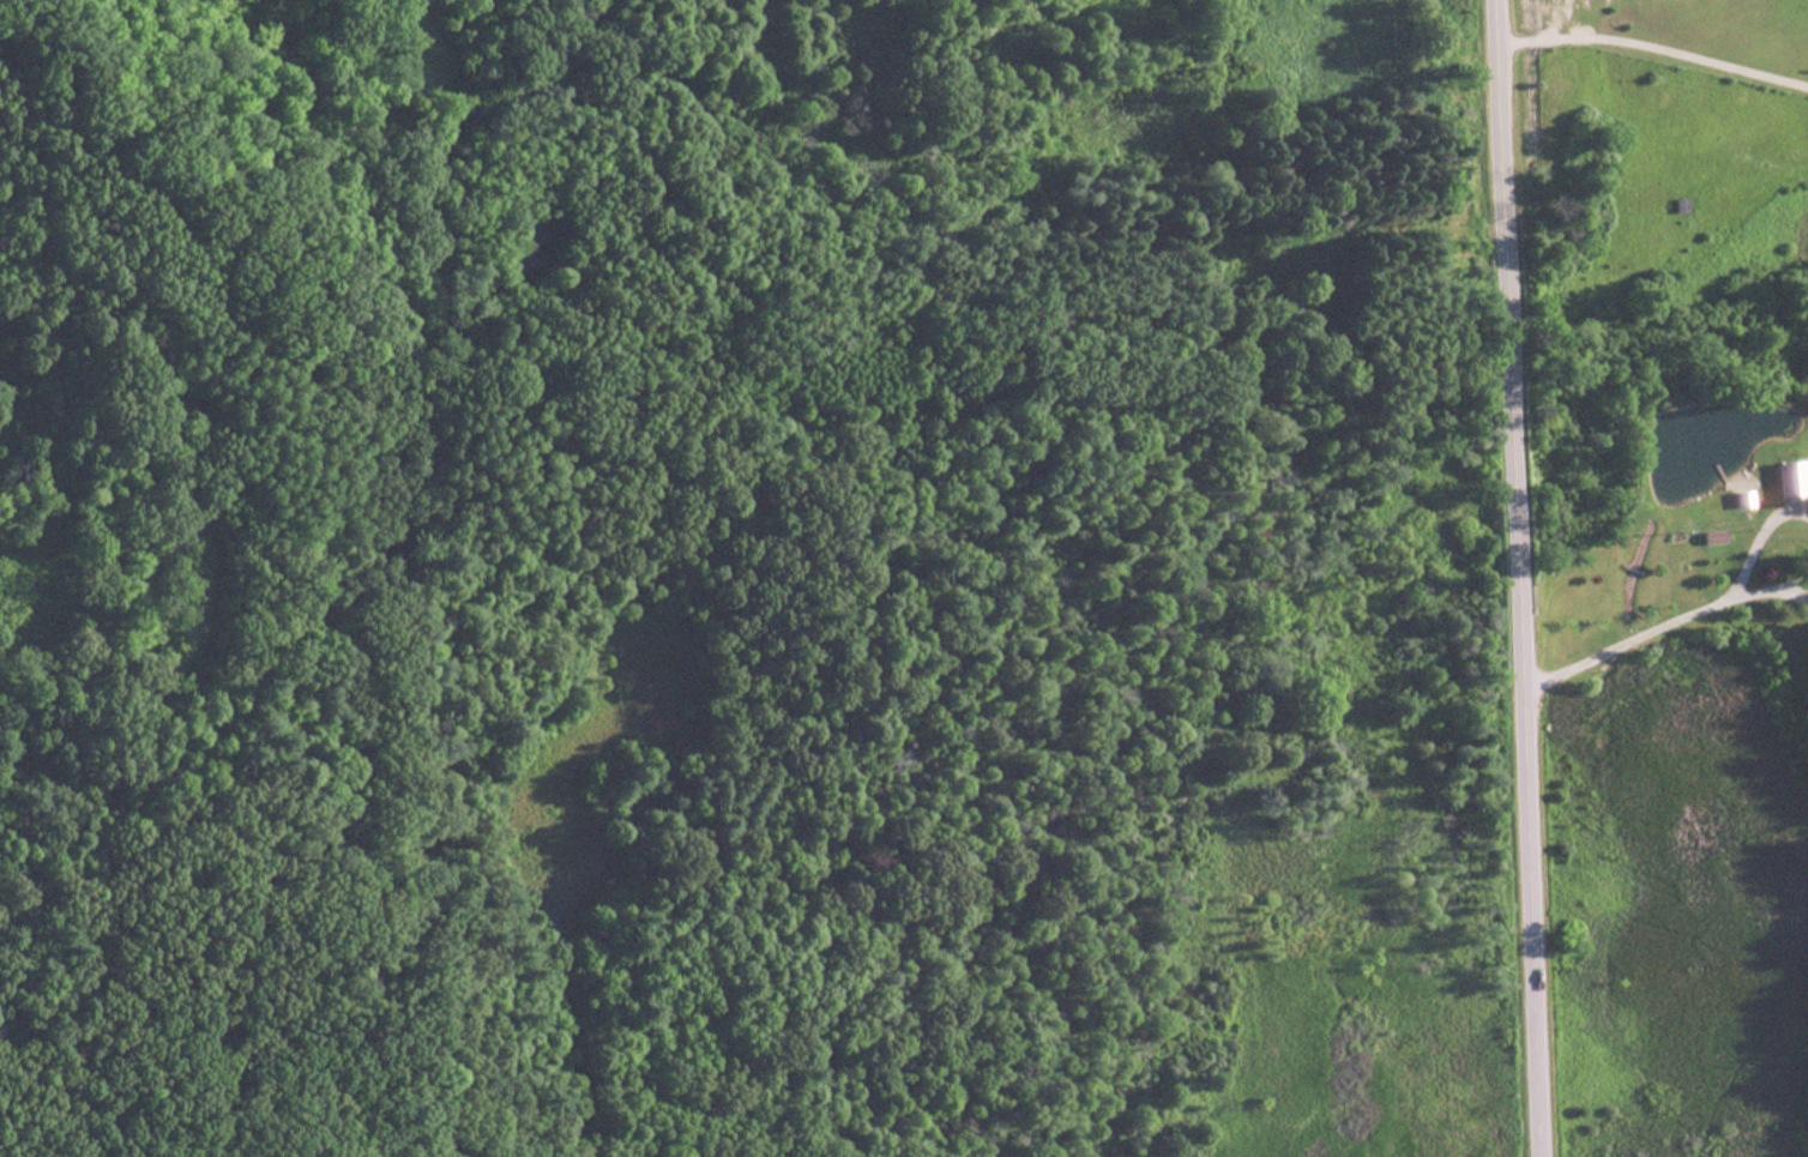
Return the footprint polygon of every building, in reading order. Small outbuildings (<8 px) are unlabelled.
[(1773,498),(1801,496),(1798,462),(1771,463),(1773,498)]
